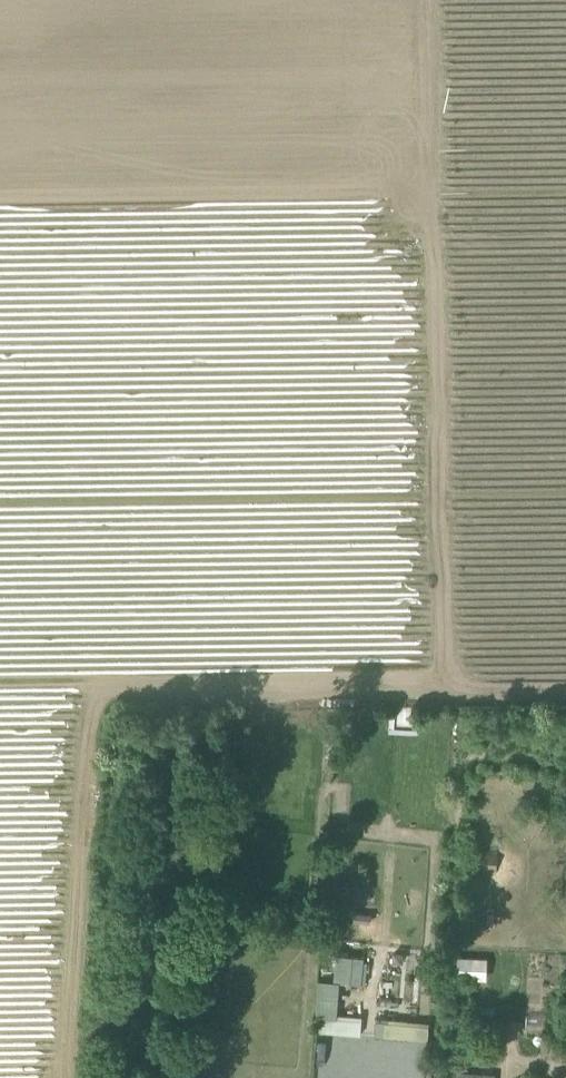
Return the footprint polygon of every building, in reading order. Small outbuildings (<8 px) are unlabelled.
[(336,953),(334,980),(341,980),(351,981),(353,955),(336,953)] [(490,978),(490,956),(461,956),(461,978),(490,978)] [(377,1017),(376,1034),(428,1039),(430,1022),(377,1017)] [(495,1072),(451,1070),(451,1077),(495,1077),(495,1072)]
